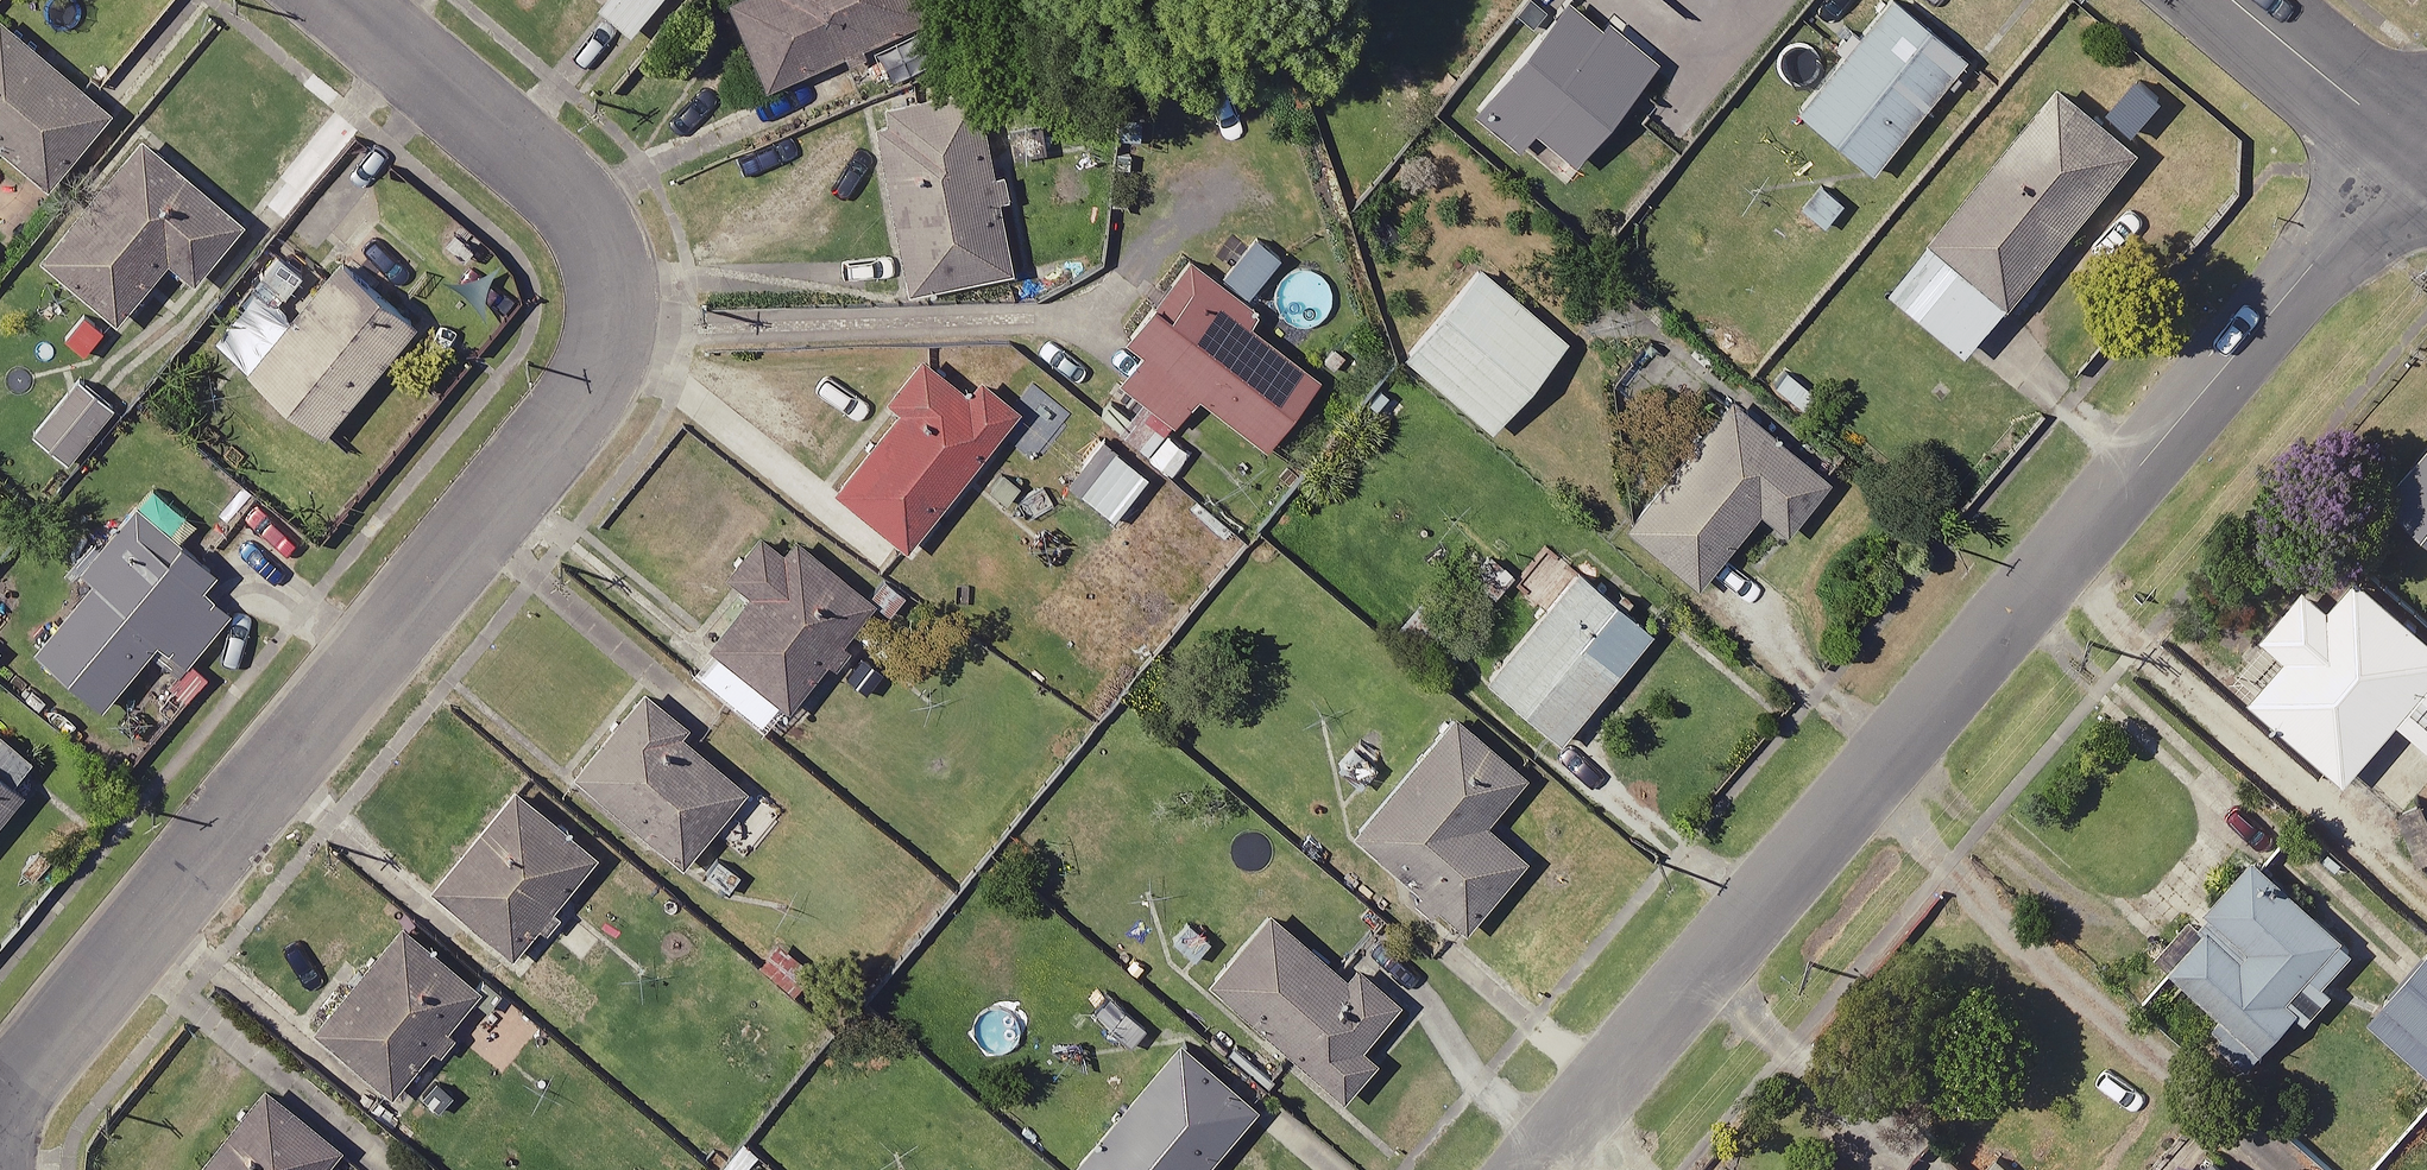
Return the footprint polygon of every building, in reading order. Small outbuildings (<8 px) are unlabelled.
[(601,10),(630,35),(660,0),(609,0),(601,10)] [(768,92),(954,14),(948,0),(729,0),(768,92)] [(1574,0),(1567,0),(1471,114),(1520,156),(1537,135),(1574,167),(1661,63),(1611,21),(1606,27),(1574,0)] [(1898,0),(1889,0),(1798,110),(1875,174),(1970,59),(1898,0)] [(0,15),(0,146),(50,187),(114,109),(0,15)] [(2146,154),(2064,86),(1935,241),(2016,308),(2146,154)] [(982,87),(888,106),(891,123),(878,126),(912,293),(1016,272),(1002,201),(1012,199),(1007,172),(1000,174),(982,87)] [(246,221),(142,135),(40,258),(120,324),(173,261),(196,281),(246,221)] [(1820,184),(1801,208),(1826,229),(1846,205),(1820,184)] [(1281,257),(1256,237),(1226,274),(1251,294),(1281,257)] [(2016,308),(1935,241),(1893,292),(1974,358),(2016,308)] [(1266,311),(1194,256),(1128,341),(1145,354),(1123,382),(1178,425),(1201,396),(1270,449),(1324,378),(1255,325),(1266,311)] [(419,321),(341,258),(248,372),(326,435),(419,321)] [(1571,341),(1483,266),(1406,356),(1495,431),(1571,341)] [(108,331),(86,313),(68,336),(89,353),(108,331)] [(973,394),(925,356),(889,400),(902,411),(838,491),(910,550),(1025,410),(983,380),(973,394)] [(116,410),(81,381),(36,434),(71,463),(116,410)] [(1832,484),(1733,400),(1626,527),(1699,588),(1762,514),(1787,536),(1832,484)] [(2390,499),(2426,530),(2426,456),(2390,499)] [(220,572),(140,504),(82,572),(94,582),(36,650),(106,709),(162,643),(189,666),(235,612),(206,588),(220,572)] [(725,577),(747,594),(706,645),(791,713),(831,664),(837,669),(853,649),(845,643),(876,604),(797,541),(789,552),(762,531),(725,577)] [(1657,633),(1581,569),(1488,679),(1564,743),(1657,633)] [(2255,700),(2351,784),(2426,697),(2426,630),(2364,575),(2335,608),(2312,587),(2267,639),(2291,659),(2255,700)] [(882,671),(865,658),(848,679),(866,692),(882,671)] [(693,726),(645,687),(572,776),(684,867),(749,788),(685,736),(693,726)] [(2406,724),(2426,742),(2426,700),(2406,724)] [(1531,776),(1458,713),(1355,833),(1469,930),(1529,859),(1489,825),(1531,776)] [(0,768),(0,824),(27,790),(0,768)] [(602,854),(517,785),(432,889),(516,958),(541,928),(547,933),(562,915),(556,910),(602,854)] [(2211,930),(2175,969),(2228,1018),(2220,1027),(2229,1035),(2223,1042),(2254,1070),(2308,1010),(2297,1000),(2352,940),(2259,856),(2200,921),(2211,930)] [(720,859),(709,874),(732,891),(743,876),(720,859)] [(1351,977),(1272,909),(1209,982),(1347,1100),(1381,1061),(1366,1049),(1405,1003),(1361,966),(1351,977)] [(1191,923),(1176,941),(1194,957),(1210,939),(1191,923)] [(484,990),(406,925),(316,1031),(395,1097),(435,1049),(441,1055),(458,1035),(451,1029),(484,990)] [(2372,1022),(2426,1068),(2426,957),(2372,1022)] [(1183,1038),(1073,1165),(1078,1169),(1210,1169),(1264,1107),(1183,1038)] [(455,1094),(438,1080),(424,1098),(442,1111),(455,1094)] [(266,1085),(197,1169),(328,1169),(345,1149),(266,1085)] [(2223,1159),(2213,1169),(2235,1169),(2223,1159)] [(1809,1161),(1802,1169),(1820,1169),(1809,1161)]
